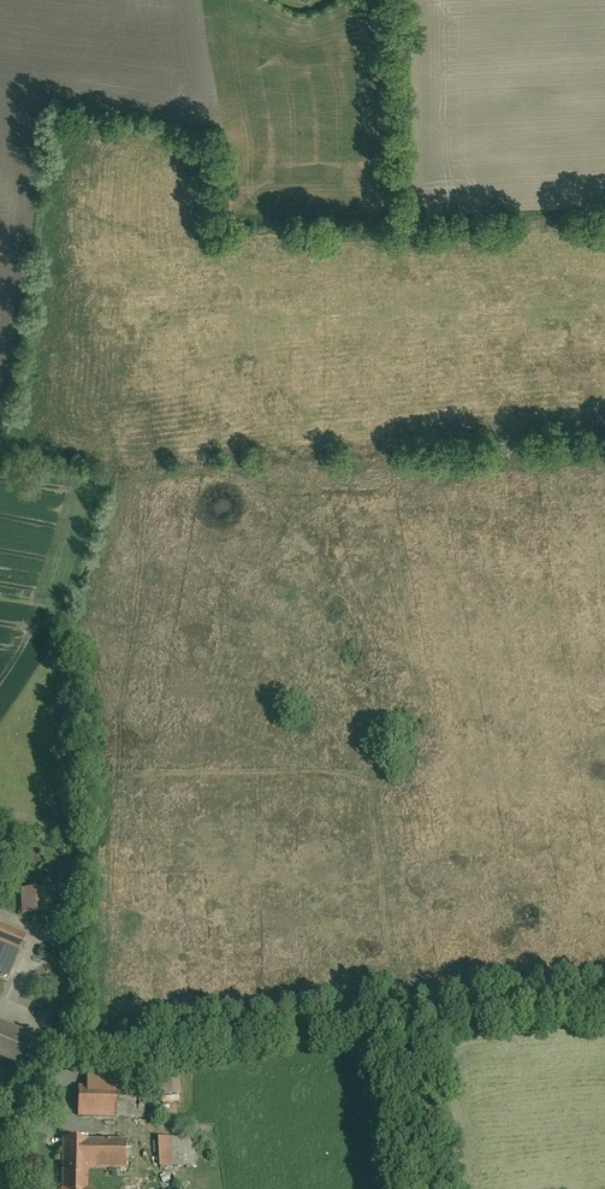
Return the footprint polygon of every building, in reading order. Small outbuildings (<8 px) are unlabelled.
[(26,823),(14,821),(11,840),(23,842),(26,823)] [(17,873),(9,872),(7,880),(16,882),(17,873)] [(48,889),(22,890),(22,914),(49,913),(48,889)] [(0,927),(0,973),(10,977),(26,938),(0,927)] [(0,1024),(0,1058),(27,1070),(40,1041),(0,1024)] [(178,1064),(153,1066),(155,1084),(156,1097),(182,1095),(180,1077),(178,1064)] [(82,1080),(78,1079),(77,1116),(116,1117),(116,1088),(117,1080),(82,1080)] [(145,1089),(116,1088),(116,1117),(145,1118),(145,1089)] [(194,1137),(159,1139),(161,1168),(195,1166),(194,1137)] [(128,1142),(62,1140),(62,1164),(87,1165),(87,1168),(127,1169),(128,1142)] [(62,1164),(62,1188),(87,1188),(87,1168),(87,1165),(62,1164)]
